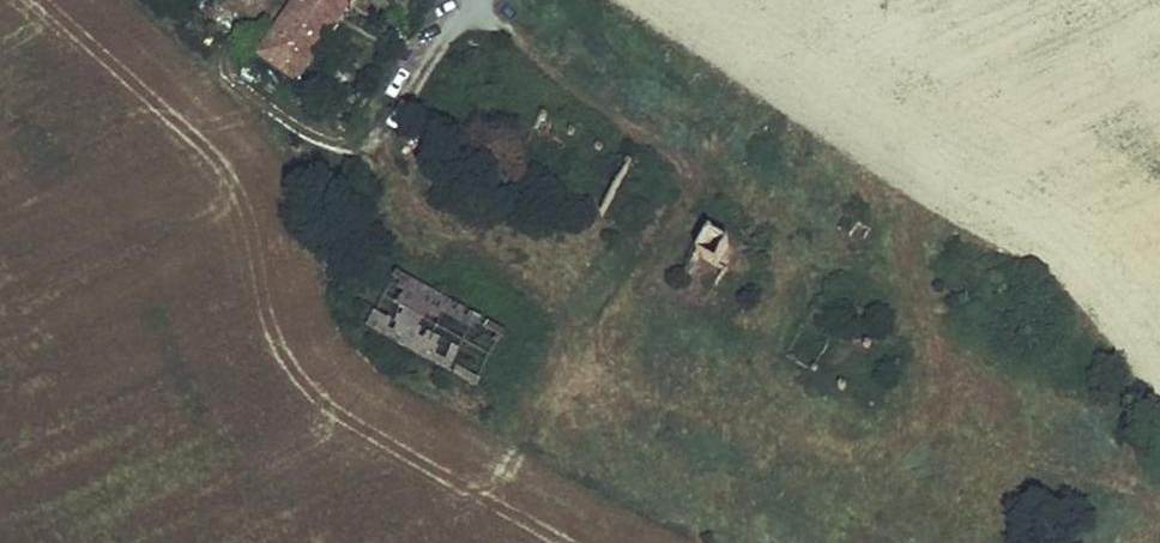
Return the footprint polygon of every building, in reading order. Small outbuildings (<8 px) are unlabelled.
[(331,0),(297,0),(260,54),(297,80),(345,10),(331,0)] [(345,10),(352,0),(331,0),(345,10)] [(742,224),(660,176),(613,255),(789,358),(823,300),(729,245),(742,224)] [(504,336),(398,279),(371,328),(477,386),(504,336)]
